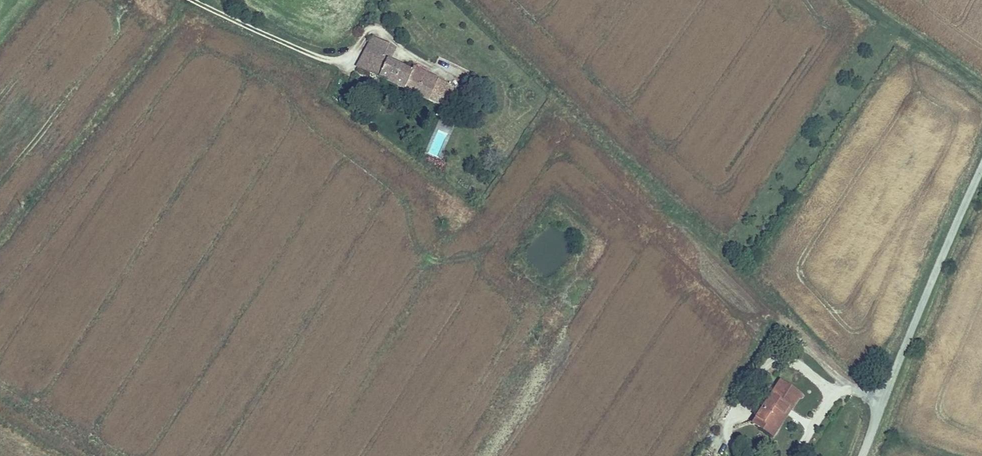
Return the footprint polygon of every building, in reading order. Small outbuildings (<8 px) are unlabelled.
[(365,49),(386,59),(391,47),(371,36),(365,49)] [(421,97),(432,76),(413,67),(410,71),(386,59),(365,49),(357,66),(421,97)] [(458,89),(432,76),(421,97),(448,110),(456,95),(458,89)] [(461,98),(456,95),(448,110),(453,113),(461,98)] [(779,381),(756,417),(772,428),(787,407),(790,409),(800,395),(779,381)] [(772,428),(756,417),(753,422),(772,435),(790,409),(787,407),(772,428)]
